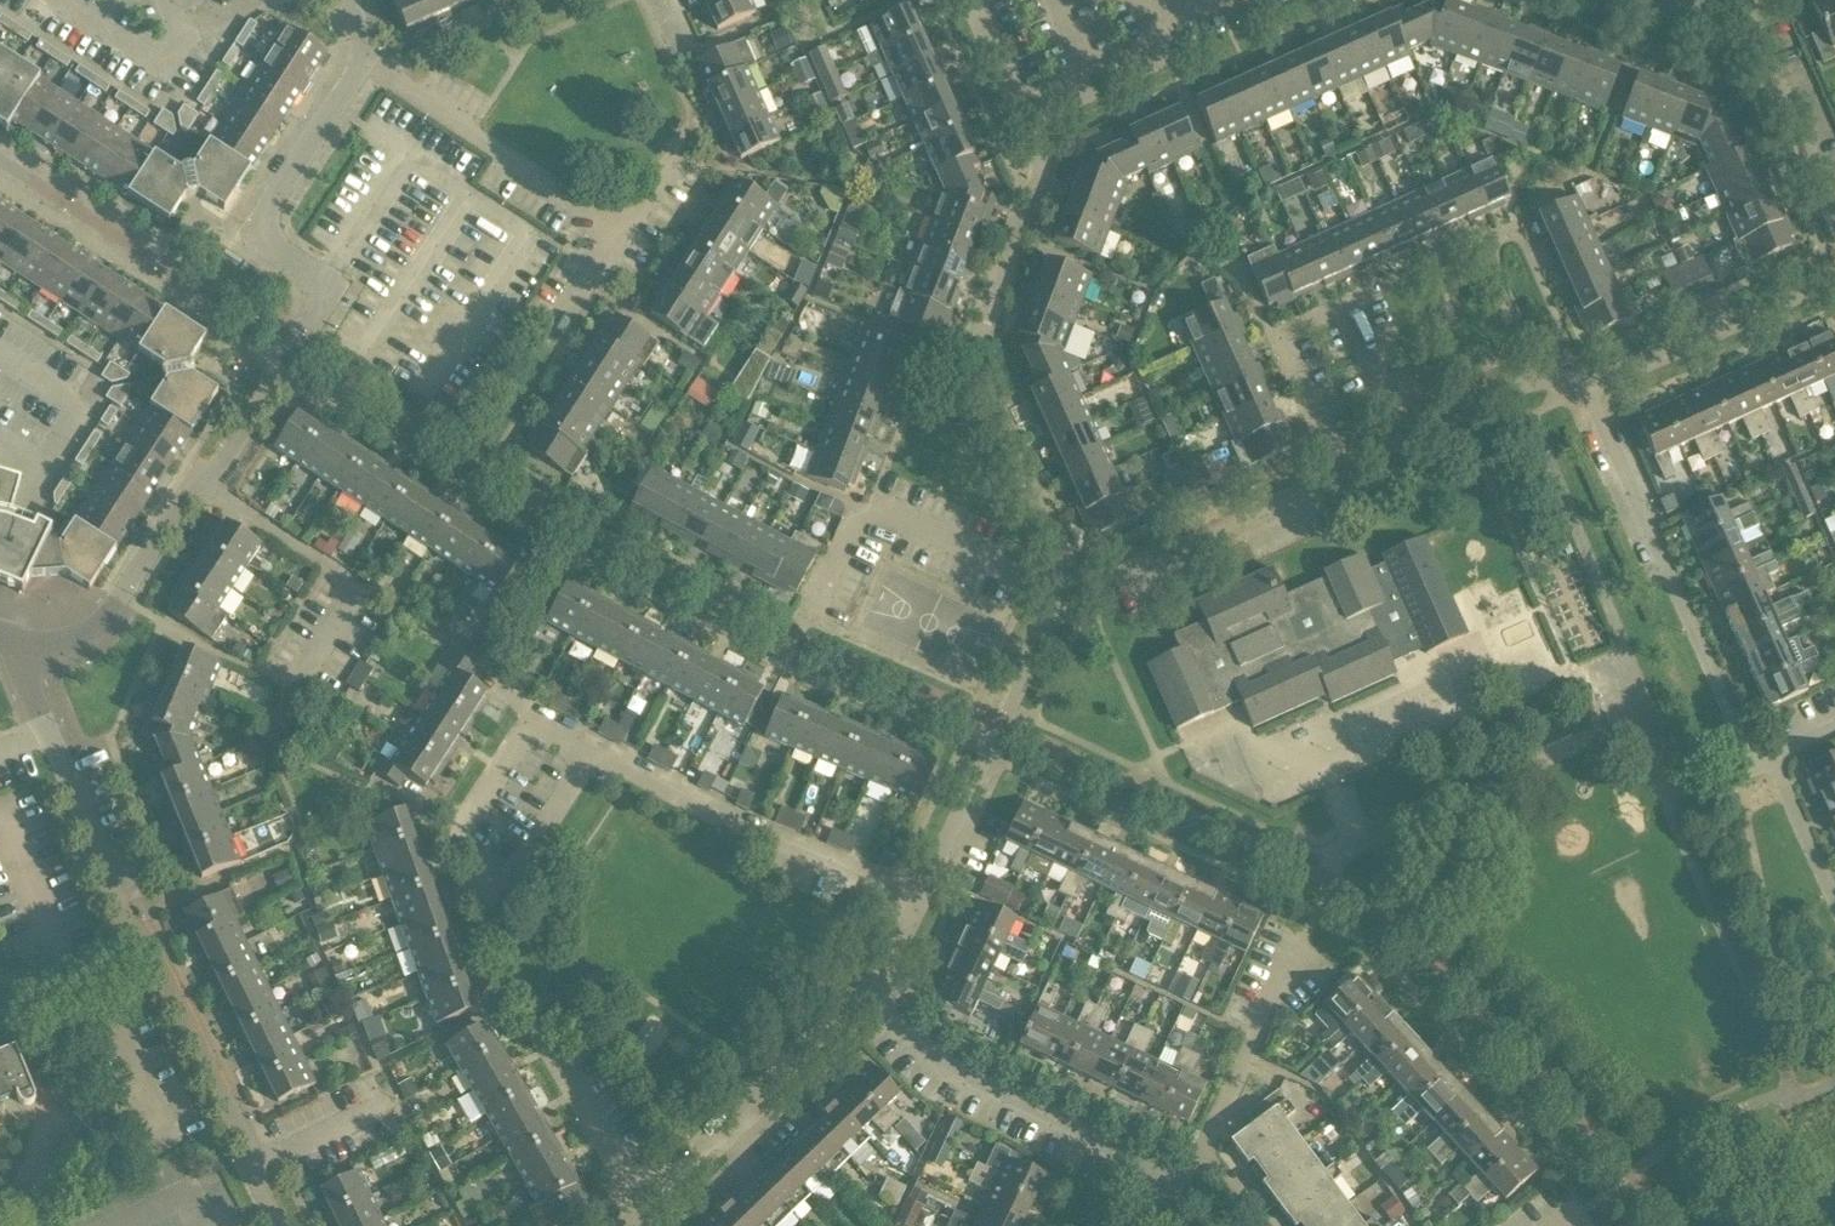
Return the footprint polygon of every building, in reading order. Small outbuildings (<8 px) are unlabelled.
[(406,32),(414,28),(416,34),(433,26),(422,0),(392,0),(406,32)] [(433,26),(451,18),(449,12),(455,10),(450,0),(422,0),(433,26)] [(455,10),(461,7),(464,12),(481,4),(479,0),(450,0),(455,10)] [(700,9),(719,0),(696,0),(700,9)] [(700,9),(709,27),(714,25),(717,32),(756,14),(749,0),(719,0),(700,9)] [(842,5),(840,0),(827,0),(831,9),(842,5)] [(1390,14),(1407,52),(1408,52),(1431,42),(1433,40),(1448,0),(1430,0),(1428,6),(1406,16),(1402,8),(1390,14)] [(1431,42),(1429,46),(1455,56),(1472,11),(1457,6),(1459,0),(1448,0),(1433,40),(1431,42)] [(1812,4),(1823,30),(1810,36),(1823,64),(1834,58),(1834,53),(1833,49),(1834,48),(1834,0),(1821,0),(1812,4)] [(870,27),(857,33),(868,58),(925,32),(918,15),(912,18),(909,10),(870,27)] [(1487,17),(1472,11),(1455,56),(1479,65),(1498,15),(1489,12),(1487,17)] [(1407,52),(1390,14),(1375,20),(1373,15),(1363,19),(1385,68),(1410,57),(1408,52),(1407,52)] [(17,25),(1,15),(0,17),(0,25),(12,33),(17,25)] [(1508,19),(1498,15),(1479,65),(1504,75),(1521,30),(1506,24),(1508,19)] [(1356,29),(1342,35),(1361,79),(1385,68),(1363,19),(1354,23),(1356,29)] [(250,20),(242,32),(250,37),(257,25),(250,20)] [(32,35),(17,25),(12,33),(28,43),(32,35)] [(327,52),(286,26),(273,45),(314,72),(327,52)] [(1504,75),(1528,84),(1547,34),(1529,27),(1527,32),(1521,30),(1504,75)] [(769,37),(777,55),(793,48),(785,30),(769,37)] [(250,37),(242,32),(235,44),(242,48),(250,37)] [(933,51),(925,32),(868,58),(873,69),(886,63),(892,76),(931,59),(928,53),(933,51)] [(1547,34),(1528,84),(1553,93),(1570,48),(1563,46),(1566,41),(1547,34)] [(1361,79),(1342,35),(1327,42),(1325,37),(1315,41),(1338,90),(1361,79)] [(695,72),(703,90),(747,70),(747,71),(757,66),(744,40),(697,61),(700,69),(695,72)] [(51,58),(56,51),(40,41),(36,48),(51,58)] [(1308,50),(1294,57),(1313,101),(1338,90),(1315,41),(1306,45),(1308,50)] [(314,72),(273,45),(260,65),(302,91),(314,72)] [(229,68),(239,52),(232,47),(222,63),(229,68)] [(821,80),(837,72),(826,48),(809,56),(821,80)] [(1570,48),(1553,93),(1577,103),(1597,52),(1587,49),(1585,54),(1570,48)] [(39,79),(41,77),(0,51),(0,125),(6,129),(12,120),(39,79)] [(72,61),(56,51),(51,58),(67,68),(72,61)] [(1606,56),(1597,52),(1577,103),(1603,112),(1620,67),(1604,61),(1606,56)] [(1276,58),(1267,63),(1289,112),(1313,101),(1294,57),(1279,64),(1276,58)] [(811,69),(806,59),(791,65),(795,76),(811,69)] [(931,59),(892,76),(903,100),(947,81),(939,63),(934,66),(931,59)] [(1289,112),(1267,63),(1258,67),(1260,72),(1246,79),(1265,122),(1289,112)] [(302,91),(260,65),(248,84),(289,111),(302,91)] [(90,83),(95,76),(80,66),(75,73),(90,83)] [(816,80),(811,69),(795,76),(800,87),(816,80)] [(747,70),(703,90),(711,107),(716,104),(719,111),(757,93),(747,71),(747,70)] [(217,71),(207,87),(214,91),(224,76),(217,71)] [(837,72),(821,80),(831,103),(848,95),(837,72)] [(1647,129),(1666,79),(1657,75),(1655,81),(1638,74),(1621,119),(1647,129)] [(111,86),(95,76),(90,83),(106,94),(111,86)] [(58,92),(39,79),(12,120),(31,133),(58,92)] [(1265,122),(1246,79),(1231,85),(1229,80),(1219,84),(1241,133),(1265,122)] [(1666,79),(1647,129),(1672,138),(1689,93),(1674,88),(1676,82),(1666,79)] [(955,98),(947,81),(903,100),(914,124),(953,107),(950,101),(955,98)] [(289,111),(248,84),(235,104),(276,130),(289,111)] [(1241,133),(1219,84),(1210,88),(1212,94),(1196,101),(1216,145),(1241,133)] [(214,91),(207,87),(197,102),(204,107),(214,91)] [(77,104),(58,92),(31,133),(51,145),(77,104)] [(130,109),(135,102),(119,92),(114,99),(130,109)] [(722,117),(717,120),(725,137),(768,117),(757,93),(719,111),(722,117)] [(1689,93),(1672,138),(1698,148),(1700,143),(1699,141),(1715,97),(1706,94),(1704,99),(1689,93)] [(808,100),(818,121),(831,115),(821,94),(808,100)] [(1731,103),(1715,97),(1699,141),(1700,143),(1710,166),(1710,167),(1749,150),(1743,137),(1735,141),(1725,119),(1731,103)] [(150,112),(135,102),(130,109),(146,119),(150,112)] [(97,116),(77,104),(51,145),(70,158),(97,116)] [(276,130),(235,104),(223,123),(264,150),(276,130)] [(854,120),(848,104),(835,110),(841,126),(854,120)] [(186,134),(199,115),(184,105),(178,115),(181,131),(186,134)] [(953,107),(914,124),(925,149),(969,129),(961,111),(955,113),(953,107)] [(1154,120),(1173,164),(1199,153),(1179,109),(1154,120)] [(176,133),(173,116),(163,110),(153,125),(173,137),(176,133)] [(1484,132),(1508,140),(1514,124),(1515,119),(1492,111),(1484,132)] [(1404,113),(1391,119),(1396,130),(1409,124),(1404,113)] [(116,129),(97,116),(70,158),(89,170),(116,129)] [(768,117),(725,137),(733,155),(738,152),(742,160),(780,142),(768,117)] [(1173,164),(1154,120),(1129,131),(1146,170),(1148,175),(1173,164)] [(264,150),(223,123),(210,142),(251,169),(264,150)] [(1538,133),(1514,124),(1508,140),(1532,149),(1538,133)] [(1420,126),(1404,133),(1410,146),(1426,139),(1420,126)] [(135,141),(116,129),(89,170),(108,183),(135,141)] [(969,129),(925,149),(935,169),(936,172),(974,155),(971,148),(976,146),(969,129)] [(1146,170),(1129,131),(1117,136),(1121,144),(1098,155),(1083,149),(1077,163),(1123,180),(1146,170)] [(862,136),(848,142),(852,150),(865,144),(862,136)] [(1379,161),(1396,153),(1390,139),(1373,147),(1379,161)] [(1491,139),(1483,143),(1488,156),(1497,152),(1491,139)] [(1336,156),(1329,140),(1320,144),(1326,160),(1336,156)] [(154,154),(135,141),(108,183),(127,195),(154,154)] [(871,159),(886,152),(881,141),(866,148),(871,159)] [(210,142),(193,169),(197,193),(224,211),(251,169),(210,142)] [(1562,156),(1570,159),(1575,147),(1567,144),(1562,156)] [(1355,155),(1362,169),(1378,161),(1372,147),(1355,155)] [(1710,167),(1710,166),(1705,168),(1716,193),(1765,171),(1761,162),(1755,164),(1749,150),(1710,167)] [(181,171),(154,154),(127,195),(169,222),(186,196),(181,171)] [(980,167),(974,155),(936,172),(941,183),(946,195),(946,197),(992,214),(998,199),(982,193),(972,171),(980,167)] [(1468,170),(1488,214),(1505,206),(1503,201),(1510,198),(1493,159),(1468,170)] [(1079,176),(1073,191),(1118,208),(1128,182),(1123,180),(1077,163),(1074,174),(1079,176)] [(866,166),(857,190),(877,198),(887,174),(866,166)] [(926,173),(932,187),(941,183),(936,172),(935,169),(926,173)] [(1488,214),(1468,170),(1444,181),(1461,220),(1468,217),(1470,222),(1488,214)] [(1323,171),(1306,179),(1313,194),(1330,186),(1323,171)] [(1769,181),(1765,171),(1716,193),(1727,217),(1770,198),(1764,183),(1769,181)] [(723,192),(718,200),(764,229),(778,207),(786,194),(774,186),(766,199),(744,185),(738,181),(734,186),(729,183),(723,192)] [(1461,220),(1444,181),(1420,192),(1440,236),(1457,228),(1455,223),(1461,220)] [(931,192),(942,194),(946,195),(941,183),(932,187),(931,192)] [(1585,185),(1574,190),(1578,197),(1588,193),(1585,185)] [(1062,204),(1059,213),(1109,232),(1118,208),(1073,191),(1068,206),(1062,204)] [(1420,192),(1396,203),(1413,241),(1420,238),(1422,244),(1440,236),(1420,192)] [(942,194),(932,219),(977,237),(983,222),(988,224),(992,214),(946,197),(946,195),(942,194)] [(1549,239),(1588,222),(1577,197),(1533,217),(1541,236),(1547,233),(1549,239)] [(1777,212),(1770,198),(1727,217),(1737,240),(1737,241),(1786,219),(1782,210),(1777,212)] [(846,214),(864,222),(870,206),(852,199),(846,214)] [(717,213),(709,225),(749,251),(764,229),(718,200),(712,209),(717,213)] [(10,209),(0,203),(0,225),(10,209)] [(1413,241),(1396,203),(1372,214),(1392,257),(1410,249),(1407,244),(1413,241)] [(29,222),(10,209),(0,225),(0,263),(2,264),(29,222)] [(1109,232),(1059,213),(1055,223),(1060,225),(1054,241),(1099,258),(1109,232)] [(1392,257),(1372,214),(1348,225),(1365,263),(1372,260),(1374,265),(1392,257)] [(1193,217),(1185,225),(1193,233),(1201,225),(1193,217)] [(932,219),(922,245),(973,263),(976,254),(971,252),(977,237),(932,219)] [(1737,241),(1737,240),(1733,242),(1745,268),(1750,266),(1792,247),(1789,239),(1794,237),(1786,219),(1737,241)] [(1240,222),(1231,220),(1229,234),(1238,235),(1240,222)] [(21,277),(48,235),(29,222),(2,264),(21,277)] [(1588,222),(1549,239),(1552,246),(1547,248),(1555,266),(1599,246),(1588,222)] [(1674,222),(1663,227),(1670,243),(1681,238),(1674,222)] [(861,230),(842,223),(836,237),(855,245),(861,230)] [(695,236),(689,244),(735,273),(749,251),(709,225),(700,239),(695,236)] [(1348,225),(1324,235),(1344,279),(1362,271),(1359,266),(1365,263),(1348,225)] [(41,289),(68,247),(48,235),(21,277),(41,289)] [(1344,279),(1324,235),(1300,246),(1317,285),(1323,282),(1326,287),(1344,279)] [(689,257),(680,270),(720,296),(735,273),(689,244),(684,253),(689,257)] [(922,245),(913,268),(958,286),(961,279),(966,282),(969,273),(973,263),(922,245)] [(1300,246),(1277,256),(1276,257),(1295,301),(1313,293),(1311,288),(1317,285),(1300,246)] [(1599,246),(1555,266),(1563,283),(1568,281),(1571,287),(1610,270),(1599,246)] [(60,302),(87,260),(68,247),(41,289),(60,302)] [(833,247),(826,263),(826,265),(842,271),(849,253),(833,247)] [(1276,257),(1277,256),(1273,247),(1247,259),(1268,307),(1276,303),(1278,309),(1295,301),(1276,257)] [(1674,253),(1680,267),(1693,261),(1686,247),(1674,253)] [(1680,267),(1667,273),(1662,275),(1674,300),(1713,282),(1702,257),(1693,261),(1680,267)] [(1036,273),(1032,283),(1082,302),(1092,277),(1047,259),(1041,275),(1036,273)] [(80,314),(106,272),(87,260),(60,302),(80,314)] [(794,281),(809,288),(818,267),(802,261),(794,281)] [(1733,273),(1738,282),(1754,275),(1750,266),(1745,268),(1733,273)] [(913,268),(904,292),(904,293),(954,313),(958,303),(961,294),(956,292),(958,286),(913,268)] [(666,280),(661,288),(706,317),(720,296),(680,270),(671,283),(666,280)] [(1610,270),(1571,287),(1574,294),(1569,296),(1577,314),(1620,294),(1620,293),(1610,270)] [(99,327),(126,285),(106,272),(80,314),(99,327)] [(1649,291),(1661,285),(1658,278),(1646,283),(1649,291)] [(821,280),(814,296),(828,302),(835,286),(821,280)] [(1215,280),(1200,287),(1210,310),(1225,303),(1215,280)] [(1034,295),(1028,309),(1073,327),(1082,302),(1032,283),(1029,292),(1034,295)] [(798,308),(808,291),(794,284),(785,301),(798,308)] [(119,339),(145,298),(126,285),(99,327),(119,339)] [(706,317),(661,288),(655,297),(660,301),(651,315),(690,341),(691,340),(703,349),(719,326),(706,317)] [(1620,293),(1620,294),(1577,314),(1584,331),(1590,329),(1593,336),(1641,315),(1629,288),(1620,293)] [(8,296),(0,290),(0,301),(4,303),(8,296)] [(904,293),(904,292),(900,290),(890,318),(939,336),(942,329),(947,331),(954,313),(904,293)] [(8,296),(4,303),(19,313),(24,306),(8,296)] [(165,310),(145,298),(119,339),(138,352),(165,310)] [(1192,348),(1241,325),(1237,316),(1232,319),(1225,303),(1181,323),(1192,348)] [(1020,314),(1012,335),(1059,353),(1068,373),(1079,368),(1075,359),(1082,362),(1092,334),(1073,327),(1028,309),(1026,316),(1020,314)] [(165,310),(138,352),(165,369),(189,363),(206,337),(165,310)] [(43,329),(47,321),(32,311),(27,319),(43,329)] [(640,364),(639,365),(642,368),(658,343),(614,315),(609,322),(604,319),(594,335),(640,364)] [(773,330),(783,336),(790,323),(781,318),(773,330)] [(63,331),(47,321),(43,329),(58,339),(63,331)] [(1135,330),(1121,325),(1116,339),(1130,344),(1135,330)] [(1246,335),(1241,325),(1192,348),(1203,372),(1247,352),(1240,337),(1246,335)] [(853,353),(898,370),(905,352),(899,350),(902,342),(863,327),(853,353)] [(783,336),(773,330),(771,329),(758,351),(769,358),(783,336)] [(1805,342),(1823,382),(1834,376),(1834,341),(1831,331),(1805,342)] [(640,364),(594,335),(589,344),(593,347),(585,360),(625,386),(639,365),(640,364)] [(1059,353),(1012,335),(1008,348),(1023,353),(1033,376),(1025,379),(1031,392),(1069,375),(1059,353)] [(82,354),(86,347),(71,337),(66,344),(82,354)] [(1805,342),(1781,353),(1809,414),(1819,410),(1809,388),(1823,382),(1805,342)] [(102,357),(86,347),(82,354),(97,364),(102,357)] [(686,352),(678,364),(694,374),(702,362),(686,352)] [(1247,352),(1203,372),(1214,396),(1263,374),(1259,364),(1254,367),(1247,352)] [(898,370),(853,353),(844,378),(884,393),(886,386),(891,388),(898,370)] [(1781,353),(1758,364),(1775,403),(1789,397),(1799,419),(1809,414),(1781,353)] [(1122,355),(1110,361),(1116,373),(1128,367),(1122,355)] [(571,371),(566,379),(611,408),(625,386),(585,360),(576,374),(571,371)] [(127,380),(130,375),(126,372),(111,362),(106,370),(101,377),(111,383),(127,380)] [(131,364),(126,372),(130,375),(135,378),(140,370),(131,364)] [(1775,403),(1758,364),(1734,375),(1761,436),(1771,431),(1761,410),(1775,403)] [(783,385),(788,372),(771,365),(766,379),(783,385)] [(743,373),(730,392),(748,402),(759,382),(743,373)] [(1267,383),(1263,374),(1214,396),(1225,420),(1269,400),(1262,386),(1267,383)] [(167,380),(150,407),(191,434),(218,392),(192,375),(167,380)] [(1069,375),(1031,392),(1034,398),(1028,401),(1036,418),(1080,398),(1069,375)] [(1761,436),(1734,375),(1710,385),(1727,425),(1742,418),(1752,440),(1761,436)] [(688,394),(708,407),(720,389),(700,376),(688,394)] [(844,378),(835,402),(880,419),(887,401),(881,399),(884,393),(844,378)] [(565,391),(556,404),(597,430),(611,408),(566,379),(560,388),(565,391)] [(128,385),(112,388),(106,398),(120,408),(133,388),(128,385)] [(1727,425),(1710,385),(1686,396),(1714,457),(1723,453),(1713,431),(1727,425)] [(1714,457),(1686,396),(1662,407),(1680,446),(1694,440),(1704,462),(1714,457)] [(1080,398),(1036,418),(1044,436),(1049,433),(1052,440),(1090,422),(1080,398)] [(1269,400),(1225,420),(1235,442),(1236,444),(1285,422),(1280,412),(1275,414),(1269,400)] [(756,401),(751,415),(765,420),(771,407),(756,401)] [(835,402),(825,427),(865,442),(868,435),(873,437),(880,419),(835,402)] [(597,430),(556,404),(548,418),(543,415),(537,423),(583,453),(584,451),(597,430)] [(108,427),(118,411),(111,407),(101,423),(108,427)] [(191,434),(150,407),(137,426),(178,453),(191,434)] [(1680,446),(1662,407),(1637,418),(1664,479),(1675,475),(1665,453),(1680,446)] [(297,464),(323,423),(307,413),(304,418),(297,413),(274,449),(297,464)] [(1171,415),(1160,421),(1169,438),(1180,432),(1171,415)] [(1090,422),(1052,440),(1055,446),(1050,448),(1058,466),(1101,446),(1090,422)] [(1236,444),(1235,442),(1231,444),(1243,470),(1291,449),(1287,441),(1292,439),(1285,422),(1236,444)] [(323,423),(297,464),(319,478),(342,443),(337,439),(340,434),(323,423)] [(583,453),(537,423),(527,439),(532,443),(527,450),(572,478),(587,453),(584,451),(583,453)] [(178,453),(137,426),(125,445),(166,472),(178,453)] [(744,426),(733,447),(748,456),(760,435),(744,426)] [(825,427),(816,451),(861,469),(868,451),(863,448),(865,442),(825,427)] [(95,431),(85,447),(92,451),(102,436),(95,431)] [(342,443),(319,478),(341,493),(367,452),(351,442),(348,446),(342,443)] [(166,472),(125,445),(112,464),(154,491),(166,472)] [(809,469),(814,449),(799,446),(795,466),(809,469)] [(1112,470),(1101,446),(1058,466),(1066,484),(1071,481),(1074,487),(1112,470)] [(92,451),(85,447),(75,462),(82,467),(92,451)] [(750,459),(735,451),(727,464),(742,472),(750,459)] [(861,469),(816,451),(806,477),(846,492),(848,484),(855,487),(861,469)] [(1168,474),(1175,471),(1180,468),(1172,451),(1160,457),(1168,474)] [(385,463),(367,452),(341,493),(363,507),(386,472),(381,468),(385,463)] [(1187,465),(1198,490),(1212,484),(1201,459),(1187,465)] [(154,491),(112,464),(100,484),(141,510),(154,491)] [(1187,465),(1180,468),(1175,471),(1186,496),(1198,490),(1187,465)] [(1793,496),(1806,490),(1795,465),(1782,471),(1793,496)] [(656,518),(676,481),(652,468),(629,510),(647,520),(650,515),(656,518)] [(70,470),(59,486),(67,491),(77,475),(70,470)] [(1112,470),(1074,487),(1077,494),(1071,496),(1079,514),(1123,494),(1122,493),(1112,470)] [(386,472),(363,507),(386,521),(412,481),(396,471),(392,475),(386,472)] [(1175,471),(1168,474),(1162,476),(1173,502),(1186,496),(1175,471)] [(0,580),(22,592),(48,542),(52,534),(50,534),(37,527),(10,516),(21,478),(0,472),(0,580)] [(773,473),(768,482),(777,487),(782,478),(773,473)] [(615,487),(626,494),(631,484),(620,478),(615,487)] [(412,481),(386,521),(408,536),(431,500),(425,497),(429,492),(412,481)] [(699,493),(676,481),(656,518),(662,521),(660,527),(676,536),(699,493)] [(141,510),(100,484),(88,503),(129,529),(141,510)] [(803,504),(809,492),(795,485),(789,497),(803,504)] [(1820,485),(1810,490),(1816,504),(1826,499),(1820,485)] [(67,491),(59,486),(53,495),(54,504),(57,506),(67,491)] [(1132,489),(1122,493),(1123,494),(1079,514),(1087,531),(1092,529),(1096,537),(1144,515),(1132,489)] [(1816,514),(1806,490),(1793,496),(1803,520),(1816,514)] [(699,493),(676,536),(694,545),(696,540),(702,543),(722,506),(699,493)] [(830,514),(836,502),(821,495),(815,507),(830,514)] [(1666,514),(1679,508),(1673,495),(1660,501),(1666,514)] [(1692,542),(1753,513),(1749,503),(1727,513),(1720,498),(1680,516),(1692,542)] [(436,504),(431,500),(408,536),(430,550),(456,510),(440,499),(436,504)] [(129,529),(88,503),(75,522),(116,549),(129,529)] [(746,518),(722,506),(702,543),(709,546),(706,551),(723,560),(746,518)] [(456,510),(430,550),(452,565),(475,529),(469,526),(473,521),(456,510)] [(1753,513),(1692,542),(1703,565),(1742,547),(1738,537),(1759,527),(1757,523),(1753,513)] [(769,531),(746,518),(723,560),(740,569),(743,564),(749,568),(769,531)] [(1831,537),(1834,535),(1834,519),(1834,518),(1824,522),(1831,537)] [(59,547),(48,542),(32,576),(64,574),(89,590),(116,549),(75,522),(59,547)] [(217,525),(206,542),(247,568),(262,545),(226,522),(222,529),(217,525)] [(475,529),(452,565),(474,579),(500,539),(484,528),(480,533),(475,529)] [(769,531),(749,568),(755,571),(752,576),(769,585),(792,543),(790,542),(769,531)] [(790,542),(792,543),(769,585),(786,594),(789,589),(796,593),(821,547),(795,533),(790,542)] [(343,537),(335,550),(346,557),(355,544),(343,537)] [(1464,626),(1424,539),(1424,537),(1383,556),(1386,563),(1370,570),(1362,555),(1325,572),(1327,577),(1285,596),(1273,568),(1197,603),(1205,621),(1174,635),(1181,650),(1148,664),(1178,730),(1228,707),(1241,701),(1253,728),(1318,698),(1328,694),(1332,704),(1397,674),(1392,663),(1425,649),(1427,653),(1468,635),(1464,626)] [(517,550),(500,539),(474,579),(497,594),(520,559),(514,554),(517,550)] [(320,541),(315,548),(332,559),(336,552),(320,541)] [(247,568),(206,542),(196,558),(201,562),(197,567),(232,590),(247,568)] [(1742,547),(1703,565),(1714,589),(1774,561),(1770,551),(1748,561),(1742,547)] [(1774,561),(1714,589),(1725,613),(1764,595),(1763,594),(1774,589),(1768,575),(1779,570),(1774,561)] [(189,569),(178,586),(218,612),(219,611),(232,590),(197,567),(193,572),(189,569)] [(298,592),(304,583),(293,576),(287,586),(298,592)] [(571,636),(594,594),(575,584),(573,589),(565,585),(546,623),(571,636)] [(218,612),(178,586),(167,602),(172,605),(168,612),(212,641),(228,616),(219,611),(218,612)] [(1764,595),(1725,613),(1735,635),(1796,608),(1812,602),(1808,592),(1792,599),(1770,609),(1764,595)] [(594,594),(571,636),(595,649),(615,612),(610,609),(613,604),(594,594)] [(1800,618),(1796,608),(1735,635),(1746,660),(1785,642),(1779,628),(1800,618)] [(621,615),(615,612),(595,649),(620,662),(643,620),(624,610),(621,615)] [(661,630),(643,620),(620,662),(644,675),(664,638),(659,635),(661,630)] [(670,641),(664,638),(644,675),(669,689),(692,646),(673,636),(670,641)] [(1746,660),(1757,684),(1818,656),(1813,647),(1801,652),(1795,638),(1785,642),(1746,660)] [(489,649),(480,643),(477,642),(470,654),(482,661),(489,649)] [(692,646),(669,689),(694,702),(713,664),(707,661),(710,656),(692,646)] [(243,647),(238,656),(245,660),(251,651),(243,647)] [(176,653),(168,671),(212,690),(223,664),(184,648),(181,656),(176,653)] [(451,670),(436,693),(476,719),(488,701),(483,698),(487,692),(469,680),(476,667),(449,650),(441,664),(451,670)] [(1822,666),(1818,656),(1757,684),(1768,709),(1807,691),(1800,676),(1822,666)] [(361,661),(354,673),(366,681),(373,669),(361,661)] [(713,664),(694,702),(718,715),(741,672),(722,662),(719,667),(713,664)] [(212,690),(168,671),(160,690),(166,692),(163,698),(202,714),(212,690)] [(759,682),(741,672),(718,715),(743,728),(763,691),(756,687),(759,682)] [(366,681),(354,673),(347,684),(359,692),(366,681)] [(523,693),(530,680),(519,674),(511,687),(523,693)] [(436,693),(421,717),(456,739),(460,734),(465,737),(476,719),(436,693)] [(561,713),(568,700),(557,694),(550,707),(561,713)] [(155,702),(147,720),(191,739),(202,714),(163,698),(161,704),(155,702)] [(790,750),(809,706),(790,698),(788,703),(780,700),(764,739),(790,750)] [(568,700),(561,713),(573,720),(580,707),(568,700)] [(809,706),(790,750),(816,761),(832,722),(827,720),(829,714),(809,706)] [(421,717),(406,740),(446,766),(458,748),(453,745),(456,739),(421,717)] [(832,722),(816,761),(841,772),(860,727),(841,719),(839,725),(832,722)] [(191,739),(147,720),(141,735),(156,741),(165,764),(157,767),(162,780),(201,764),(191,739)] [(610,740),(617,726),(605,720),(598,734),(610,740)] [(629,732),(617,726),(610,740),(622,746),(629,732)] [(860,727),(841,772),(867,783),(883,744),(878,741),(880,736),(860,727)] [(321,740),(313,755),(334,764),(341,753),(321,740)] [(446,766),(406,740),(391,763),(381,757),(372,770),(399,788),(407,775),(426,787),(430,781),(435,784),(446,766)] [(883,744),(867,783),(892,793),(911,749),(892,741),(890,746),(883,744)] [(659,766),(666,753),(654,746),(647,760),(659,766)] [(931,758),(911,749),(892,793),(919,805),(936,766),(928,763),(931,758)] [(678,759),(666,753),(659,766),(671,772),(678,759)] [(1834,787),(1834,756),(1808,769),(1819,794),(1834,787)] [(201,764),(162,780),(164,786),(159,788),(166,806),(211,789),(201,764)] [(704,773),(699,783),(697,786),(709,793),(716,779),(704,773)] [(1819,794),(1830,817),(1834,815),(1834,787),(1819,794)] [(221,813),(211,789),(166,806),(173,825),(179,823),(181,829),(221,813)] [(741,791),(737,802),(736,805),(748,810),(754,796),(741,791)] [(1024,866),(1048,814),(1023,802),(1005,841),(1021,849),(1010,870),(1020,875),(1025,867),(1024,866)] [(788,827),(793,813),(782,808),(776,822),(788,827)] [(374,850),(419,834),(412,816),(407,818),(404,810),(364,825),(374,850)] [(221,813),(181,829),(184,835),(178,837),(186,855),(230,837),(221,813)] [(806,818),(793,813),(788,827),(800,832),(806,818)] [(1072,825),(1048,814),(1024,866),(1025,867),(1047,878),(1053,864),(1072,825)] [(1072,825),(1053,864),(1068,871),(1058,893),(1067,897),(1095,836),(1072,825)] [(838,849),(844,835),(833,830),(827,844),(838,849)] [(419,834),(374,850),(382,875),(422,861),(420,855),(426,853),(419,834)] [(857,840),(844,835),(838,849),(851,854),(857,840)] [(1119,847),(1095,836),(1067,897),(1077,902),(1087,880),(1101,886),(1119,847)] [(230,837),(186,855),(193,873),(198,871),(201,879),(240,863),(230,837)] [(1144,859),(1119,847),(1101,886),(1116,894),(1106,915),(1115,920),(1144,859)] [(884,852),(880,863),(878,866),(891,872),(897,857),(884,852)] [(1144,859),(1115,920),(1125,924),(1130,913),(1144,920),(1149,909),(1167,870),(1144,859)] [(422,861),(382,875),(391,900),(437,884),(430,866),(425,868),(422,861)] [(279,891),(297,884),(291,869),(273,876),(279,891)] [(1151,923),(1146,932),(1146,933),(1146,934),(1147,935),(1163,942),(1191,881),(1167,870),(1149,909),(1144,920),(1151,923)] [(988,877),(980,895),(1005,906),(1006,905),(1013,890),(1013,889),(988,877)] [(323,879),(308,884),(314,900),(329,894),(323,879)] [(1191,881),(1163,942),(1172,947),(1183,925),(1196,931),(1214,892),(1191,881)] [(443,903),(437,884),(391,900),(400,925),(440,911),(438,905),(443,903)] [(234,917),(235,919),(244,915),(231,888),(184,912),(188,919),(183,921),(191,939),(234,917)] [(300,889),(290,894),(295,904),(305,899),(300,889)] [(1024,895),(1013,890),(1006,905),(1017,910),(1024,895)] [(1238,903),(1214,892),(1196,931),(1211,938),(1201,960),(1210,964),(1238,903)] [(977,901),(965,926),(1026,954),(1030,945),(1009,935),(1016,920),(977,901)] [(1238,903),(1210,964),(1220,969),(1230,947),(1245,955),(1264,915),(1238,903)] [(1060,910),(1049,905),(1043,917),(1055,922),(1060,910)] [(327,910),(312,917),(316,926),(331,919),(327,910)] [(440,911),(400,925),(409,950),(454,934),(448,915),(442,917),(440,911)] [(235,919),(234,917),(191,939),(200,957),(205,954),(208,960),(246,941),(235,919)] [(321,940),(334,936),(330,923),(317,928),(321,940)] [(965,926),(954,950),(993,968),(1000,954),(1021,964),(1026,954),(965,926)] [(461,952),(454,934),(409,950),(418,975),(458,961),(455,954),(461,952)] [(246,941),(208,960),(211,966),(206,968),(214,986),(257,965),(246,941)] [(954,950),(943,973),(1003,1002),(1008,993),(986,982),(993,968),(954,950)] [(316,952),(305,958),(310,966),(321,960),(316,952)] [(1092,954),(1087,966),(1096,970),(1101,958),(1092,954)] [(1137,958),(1130,973),(1143,979),(1151,964),(1137,958)] [(345,973),(341,961),(331,965),(335,977),(345,973)] [(458,961),(418,975),(427,1000),(472,984),(465,964),(460,966),(458,961)] [(269,988),(257,965),(214,986),(223,1004),(228,1001),(231,1007),(269,988)] [(1003,1002),(943,973),(931,999),(937,1002),(934,1009),(947,1015),(951,1008),(970,1017),(977,1002),(999,1012),(1003,1002)] [(1184,975),(1174,996),(1190,1003),(1199,982),(1184,975)] [(313,984),(317,992),(334,984),(330,976),(313,984)] [(1357,976),(1325,1006),(1315,1015),(1328,1031),(1321,1037),(1326,1042),(1375,996),(1357,976)] [(479,1001),(472,984),(427,1000),(436,1025),(476,1011),(473,1003),(479,1001)] [(1044,1058),(1062,1019),(1048,1012),(1058,990),(1047,985),(1019,1046),(1044,1058)] [(269,988),(231,1007),(234,1013),(229,1015),(238,1033),(281,1012),(269,988)] [(1392,1015),(1375,996),(1326,1042),(1333,1050),(1351,1034),(1361,1044),(1392,1015)] [(363,1001),(352,1005),(359,1022),(370,1017),(363,1001)] [(1062,1019),(1044,1058),(1067,1069),(1096,1008),(1086,1004),(1076,1025),(1062,1019)] [(1096,1008),(1067,1069),(1091,1080),(1110,1041),(1095,1034),(1106,1013),(1096,1008)] [(1185,1008),(1181,1016),(1192,1021),(1196,1013),(1185,1008)] [(281,1012),(238,1033),(246,1051),(251,1048),(254,1054),(292,1035),(281,1012)] [(1392,1015),(1361,1044),(1372,1057),(1355,1073),(1362,1080),(1411,1035),(1392,1015)] [(352,1022),(336,1031),(340,1039),(357,1031),(352,1022)] [(459,1070),(501,1046),(491,1029),(486,1032),(482,1025),(446,1046),(459,1070)] [(1110,1041),(1091,1080),(1115,1091),(1143,1030),(1134,1026),(1124,1047),(1110,1041)] [(1143,1030),(1115,1091),(1139,1102),(1157,1063),(1143,1056),(1153,1035),(1143,1030)] [(292,1035),(254,1054),(257,1060),(252,1062),(261,1080),(304,1059),(292,1035)] [(1428,1054),(1411,1035),(1362,1080),(1369,1088),(1387,1072),(1397,1083),(1428,1054)] [(1188,1036),(1182,1049),(1191,1053),(1197,1041),(1188,1036)] [(385,1042),(372,1048),(379,1061),(391,1054),(385,1042)] [(511,1063),(501,1046),(459,1070),(473,1093),(509,1071),(506,1066),(511,1063)] [(17,1095),(19,1101),(20,1102),(21,1104),(23,1105),(24,1105),(26,1106),(28,1106),(30,1105),(32,1105),(33,1104),(34,1102),(35,1101),(35,1099),(36,1098),(36,1097),(35,1095),(35,1094),(15,1047),(0,1053),(0,1102),(17,1095)] [(1157,1063),(1139,1102),(1162,1113),(1191,1053),(1182,1049),(1181,1048),(1179,1054),(1165,1047),(1157,1063)] [(1191,1053),(1162,1113),(1188,1125),(1206,1086),(1190,1079),(1200,1057),(1191,1053)] [(1428,1054),(1397,1083),(1408,1096),(1391,1112),(1397,1119),(1446,1073),(1428,1054)] [(304,1059),(261,1080),(269,1098),(274,1095),(278,1102),(316,1084),(304,1059)] [(1323,1059),(1303,1077),(1318,1085),(1334,1071),(1323,1059)] [(869,1062),(849,1081),(892,1125),(899,1118),(887,1105),(899,1093),(869,1062)] [(472,1124),(486,1115),(527,1091),(517,1074),(512,1077),(509,1071),(473,1093),(458,1101),(472,1124)] [(1446,1073),(1397,1119),(1405,1127),(1423,1111),(1433,1122),(1464,1093),(1446,1073)] [(411,1079),(397,1086),(405,1100),(419,1092),(411,1079)] [(892,1125),(849,1081),(830,1100),(860,1131),(861,1130),(872,1120),(884,1133),(892,1125)] [(1254,1124),(1286,1101),(1278,1090),(1247,1114),(1254,1124)] [(537,1108),(527,1091),(486,1115),(499,1138),(535,1117),(532,1111),(537,1108)] [(828,1118),(781,1163),(811,1194),(870,1138),(861,1130),(860,1131),(830,1100),(823,1092),(813,1103),(828,1118)] [(1464,1093),(1433,1122),(1444,1134),(1426,1150),(1433,1158),(1482,1112),(1464,1093)] [(1286,1101),(1254,1124),(1230,1142),(1248,1165),(1253,1161),(1257,1165),(1251,1170),(1255,1175),(1300,1141),(1284,1120),(1294,1112),(1286,1101)] [(1482,1112),(1433,1158),(1441,1166),(1458,1150),(1468,1160),(1500,1131),(1482,1112)] [(539,1123),(535,1117),(499,1138),(512,1161),(553,1137),(544,1120),(539,1123)] [(1500,1131),(1468,1160),(1479,1173),(1462,1189),(1469,1197),(1518,1151),(1500,1131)] [(918,1132),(908,1142),(917,1151),(927,1141),(918,1132)] [(422,1140),(427,1151),(440,1145),(434,1134),(422,1140)] [(563,1154),(553,1137),(512,1161),(525,1183),(561,1162),(558,1157),(563,1154)] [(939,1138),(932,1153),(946,1160),(953,1144),(939,1138)] [(1300,1141),(1255,1175),(1258,1180),(1264,1175),(1267,1180),(1261,1184),(1278,1206),(1334,1165),(1326,1154),(1316,1162),(1300,1141)] [(978,1164),(974,1173),(1034,1202),(1046,1177),(1008,1159),(1011,1152),(997,1146),(987,1167),(978,1164)] [(453,1166),(442,1147),(430,1154),(440,1173),(453,1166)] [(1374,1164),(1381,1172),(1390,1163),(1395,1159),(1388,1151),(1374,1164)] [(1537,1171),(1518,1151),(1469,1197),(1476,1204),(1494,1188),(1505,1201),(1537,1171)] [(946,1160),(932,1153),(928,1161),(942,1168),(946,1160)] [(561,1162),(525,1183),(537,1205),(579,1181),(570,1165),(565,1168),(561,1162)] [(781,1163),(735,1208),(720,1192),(709,1202),(716,1210),(732,1225),(778,1225),(811,1194),(781,1163)] [(1408,1181),(1390,1163),(1381,1172),(1398,1190),(1408,1181)] [(1334,1165),(1278,1206),(1293,1225),(1299,1225),(1301,1225),(1302,1225),(1318,1225),(1347,1204),(1331,1183),(1342,1176),(1334,1165)] [(327,1217),(371,1196),(359,1171),(320,1190),(324,1197),(319,1199),(327,1217)] [(1034,1202),(974,1173),(969,1183),(991,1193),(984,1207),(1023,1225),(1034,1202)] [(906,1188),(887,1179),(883,1189),(902,1197),(906,1188)] [(537,1205),(528,1210),(538,1225),(559,1225),(588,1209),(584,1202),(589,1199),(579,1181),(537,1205)] [(928,1195),(914,1188),(909,1198),(922,1205),(928,1195)] [(1412,1188),(1403,1194),(1413,1210),(1422,1203),(1412,1188)] [(879,1198),(897,1207),(902,1197),(883,1189),(879,1198)] [(327,1217),(331,1225),(369,1225),(382,1220),(371,1196),(327,1217)] [(1393,1196),(1382,1204),(1393,1219),(1404,1211),(1393,1196)] [(467,1197),(456,1204),(463,1217),(475,1211),(467,1197)] [(923,1207),(908,1200),(898,1224),(903,1225),(914,1225),(923,1207)] [(1347,1204),(1318,1225),(1379,1225),(1373,1218),(1363,1225),(1347,1204)] [(984,1207),(977,1221),(956,1211),(951,1221),(963,1225),(1023,1225),(984,1207)] [(699,1225),(732,1225),(716,1210),(699,1225)]
